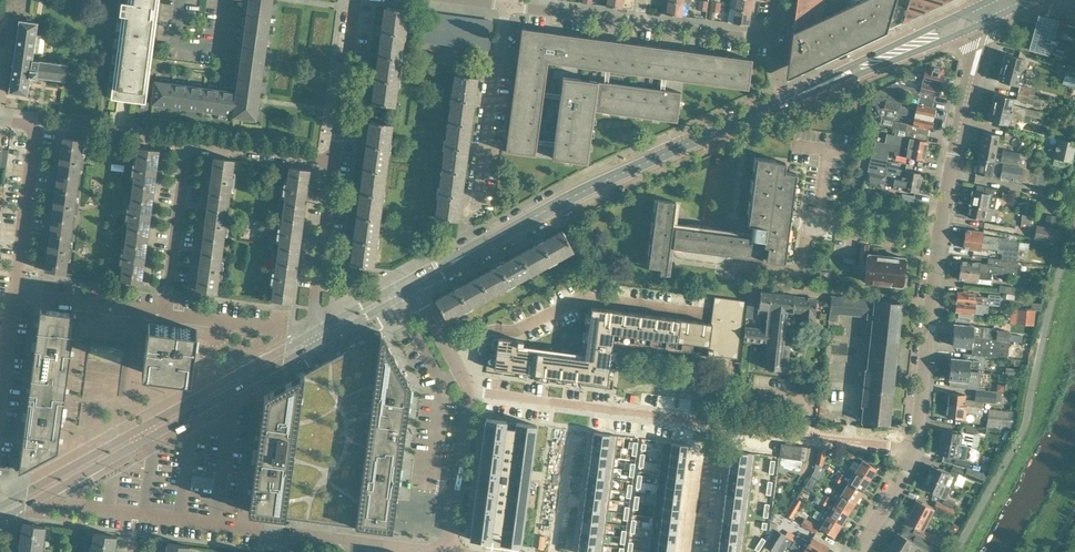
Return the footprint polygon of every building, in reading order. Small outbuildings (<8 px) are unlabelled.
[(107,97),(146,102),(149,73),(159,0),(119,0),(107,97)] [(249,2),(246,1),(245,10),(248,10),(247,18),(243,17),(242,25),(246,26),(245,33),(241,33),(240,41),(244,42),(243,49),(239,49),(238,57),(241,58),(240,65),(237,65),(236,73),(239,74),(238,81),(235,80),(234,88),(224,87),(224,90),(216,89),(217,86),(209,85),(208,88),(201,87),(201,84),(193,83),(192,86),(185,85),(185,82),(177,81),(176,84),(169,83),(169,80),(161,78),(160,82),(155,81),(152,103),(234,114),(233,116),(256,119),(272,0),(249,0),(249,2)] [(623,0),(607,0),(606,6),(622,8),(623,0)] [(752,0),(736,0),(735,10),(750,12),(752,0)] [(895,0),(871,0),(871,1),(841,15),(816,27),(819,0),(796,0),(795,11),(793,24),(793,27),(788,61),(786,78),(815,64),(885,31),(895,0)] [(902,23),(952,0),(909,0),(902,23)] [(681,16),(683,3),(668,1),(666,14),(681,16)] [(401,58),(404,34),(407,10),(385,7),(378,55),(401,58)] [(748,25),(750,12),(735,10),(733,23),(748,25)] [(430,27),(432,13),(426,12),(424,27),(430,27)] [(437,28),(439,14),(432,13),(430,27),(437,28)] [(444,29),(446,15),(439,14),(437,28),(444,29)] [(1057,21),(1058,20),(1038,14),(1035,24),(1036,24),(1029,47),(1074,59),(1074,27),(1057,22),(1057,21)] [(450,30),(452,16),(446,15),(444,29),(450,30)] [(457,31),(459,17),(452,16),(450,30),(457,31)] [(464,32),(465,18),(459,17),(457,31),(464,32)] [(470,33),(472,19),(465,18),(464,32),(470,33)] [(477,34),(479,19),(472,19),(470,33),(477,34)] [(483,35),(485,20),(479,19),(477,34),(483,35)] [(19,20),(9,92),(28,95),(30,77),(37,78),(37,77),(65,81),(67,64),(33,59),(38,22),(19,20)] [(490,36),(492,21),(485,20),(483,35),(490,36)] [(428,42),(430,27),(424,27),(422,41),(428,42)] [(435,43),(437,28),(430,27),(428,42),(435,43)] [(442,44),(444,29),(437,28),(435,43),(442,44)] [(748,89),(752,59),(522,28),(505,151),(535,155),(537,142),(533,142),(534,138),(536,138),(537,129),(535,129),(536,121),(538,121),(539,113),(537,113),(538,105),(540,105),(541,97),(539,96),(540,88),(542,89),(543,80),(542,80),(545,58),(666,74),(665,78),(748,89)] [(448,44),(450,30),(444,29),(442,44),(448,44)] [(455,45),(457,31),(450,30),(448,44),(455,45)] [(462,46),(464,32),(457,31),(455,45),(462,46)] [(468,47),(470,33),(464,32),(462,46),(468,47)] [(475,48),(477,34),(470,33),(468,47),(475,48)] [(482,49),(483,35),(477,34),(475,48),(482,49)] [(488,50),(490,36),(483,35),(482,49),(488,50)] [(1004,61),(1002,67),(1021,72),(1025,59),(1006,54),(1005,56),(1003,57),(1003,60),(1004,61)] [(394,106),(401,58),(378,55),(372,103),(394,106)] [(1068,64),(1063,83),(1074,86),(1074,66),(1068,64)] [(943,68),(930,65),(928,72),(925,71),(924,76),(910,72),(903,76),(904,77),(920,80),(922,80),(923,79),(932,81),(931,83),(940,85),(942,75),(941,75),(943,68)] [(999,74),(998,77),(999,79),(998,81),(1018,86),(1021,72),(1002,67),(1001,73),(999,74)] [(472,121),(473,108),(474,104),(475,104),(476,98),(475,98),(478,77),(455,74),(448,122),(472,125),(473,121),(472,121)] [(938,95),(940,85),(931,83),(932,81),(923,79),(922,80),(920,80),(918,88),(894,83),(891,84),(889,91),(904,94),(919,97),(919,98),(932,101),(933,94),(938,95)] [(677,121),(680,92),(664,89),(663,93),(565,81),(557,145),(553,144),(552,157),(587,162),(594,110),(677,121)] [(891,84),(869,94),(870,96),(872,100),(874,103),(887,97),(884,107),(932,118),(935,108),(930,107),(932,101),(919,98),(917,103),(915,108),(901,105),(904,94),(889,91),(891,84)] [(1031,88),(1020,85),(1019,92),(1030,95),(1031,88)] [(1043,99),(1030,95),(1019,92),(1017,100),(1040,107),(1043,99)] [(991,106),(1031,116),(1041,118),(1043,112),(1013,104),(1014,99),(995,93),(994,95),(993,96),(992,99),(993,100),(991,106)] [(1031,116),(991,106),(990,113),(988,114),(987,117),(988,118),(988,120),(1014,127),(1016,119),(1030,122),(1031,116)] [(930,128),(932,118),(884,107),(877,109),(882,118),(880,124),(906,130),(907,123),(895,120),(896,116),(913,119),(912,124),(930,128)] [(370,120),(367,138),(367,142),(366,142),(365,144),(365,148),(366,148),(363,168),(386,171),(392,123),(370,120)] [(465,169),(467,155),(471,127),(472,128),(472,125),(448,122),(442,169),(466,173),(466,169),(465,169)] [(924,140),(925,134),(915,131),(915,132),(913,138),(887,133),(886,139),(878,137),(877,140),(926,150),(928,141),(924,140)] [(997,148),(999,137),(999,134),(984,132),(981,145),(997,148)] [(81,156),(83,140),(63,137),(60,157),(58,157),(57,163),(59,163),(57,182),(77,184),(80,167),(83,167),(84,157),(81,156)] [(1058,138),(1053,157),(1054,157),(1052,165),(1066,168),(1068,161),(1071,161),(1072,162),(1074,147),(1074,142),(1058,138)] [(924,160),(926,150),(877,140),(876,140),(876,141),(875,140),(871,156),(887,159),(889,148),(895,149),(895,154),(924,160)] [(996,153),(997,148),(981,145),(979,158),(1036,169),(1036,165),(1027,163),(1028,154),(1002,149),(1002,154),(996,153)] [(157,169),(159,150),(139,147),(136,163),(133,163),(132,174),(135,174),(133,191),(153,194),(156,175),(158,175),(159,169),(157,169)] [(887,159),(871,156),(870,161),(868,170),(886,175),(890,176),(889,176),(920,182),(922,173),(887,166),(888,160),(887,159)] [(232,176),(235,159),(214,157),(211,176),(209,176),(209,182),(211,182),(208,201),(229,204),(231,187),(234,187),(235,176),(232,176)] [(784,262),(791,208),(796,173),(784,171),(785,162),(775,161),(775,160),(757,157),(748,224),(751,225),(750,233),(676,223),(679,202),(676,202),(670,248),(669,250),(667,268),(670,269),(673,247),(762,259),(762,256),(766,257),(766,260),(784,262)] [(979,158),(976,172),(991,175),(1037,184),(1039,170),(1036,169),(979,158)] [(307,189),(310,169),(290,167),(288,183),(284,183),(283,193),(286,194),(284,211),(304,214),(306,195),(308,195),(309,189),(307,189)] [(379,219),(386,171),(363,168),(360,189),(359,189),(359,195),(360,195),(357,216),(379,219)] [(462,193),(464,175),(465,175),(466,173),(442,169),(435,217),(458,220),(461,199),(462,199),(462,196),(463,193),(462,193)] [(884,182),(886,175),(868,170),(867,170),(864,180),(882,187),(884,182)] [(886,175),(884,182),(889,183),(888,183),(893,184),(893,187),(902,189),(918,192),(920,182),(889,176),(890,176),(886,175)] [(75,200),(77,184),(57,182),(55,200),(53,200),(52,206),(54,206),(51,226),(72,228),(74,211),(77,212),(78,201),(75,200)] [(986,187),(985,193),(972,190),(970,204),(988,207),(995,208),(997,197),(1001,197),(1002,190),(986,187)] [(151,213),(153,194),(133,191),(131,208),(128,207),(126,218),(129,218),(127,236),(147,238),(150,219),(152,219),(153,213),(151,213)] [(670,248),(676,202),(657,199),(648,267),(658,268),(660,268),(660,274),(669,275),(670,269),(667,268),(669,250),(670,248)] [(7,206),(16,208),(18,202),(9,200),(7,206)] [(226,220),(229,204),(208,201),(205,220),(203,220),(203,226),(205,226),(202,245),(223,248),(225,231),(228,231),(229,221),(226,220)] [(998,216),(1000,209),(995,208),(988,207),(970,204),(968,216),(991,220),(992,214),(998,216)] [(301,233),(304,214),(284,211),(282,227),(279,227),(277,238),(280,238),(278,255),(298,258),(300,239),(302,239),(303,233),(301,233)] [(1031,223),(1032,216),(1022,214),(1021,222),(1031,223)] [(373,267),(379,219),(357,216),(354,236),(353,236),(353,240),(352,242),(353,242),(350,264),(373,267)] [(1046,217),(1044,225),(1055,228),(1057,220),(1046,217)] [(1058,242),(1061,230),(1036,225),(1034,238),(1058,242)] [(70,245),(72,228),(51,226),(49,245),(47,244),(46,250),(48,251),(46,270),(66,273),(68,256),(71,256),(73,245),(70,245)] [(573,250),(566,237),(562,230),(544,240),(543,239),(538,242),(538,243),(520,253),(531,273),(573,250)] [(965,230),(964,238),(990,241),(1019,248),(1019,242),(999,238),(999,237),(983,234),(983,232),(965,230)] [(145,257),(147,238),(127,236),(125,252),(122,251),(120,262),(123,263),(121,280),(142,283),(144,263),(146,263),(147,257),(145,257)] [(964,238),(963,249),(981,251),(982,247),(998,249),(1003,250),(1001,259),(1018,261),(1019,250),(1019,248),(990,241),(964,238)] [(868,244),(861,243),(859,265),(861,265),(861,269),(865,270),(864,281),(903,285),(903,284),(905,284),(906,275),(904,274),(906,258),(867,254),(868,244)] [(220,264),(223,248),(202,245),(199,264),(197,264),(197,270),(199,270),(196,290),(217,293),(219,275),(222,275),(223,265),(220,264)] [(489,296),(531,273),(520,253),(502,263),(501,262),(496,265),(496,266),(478,276),(489,296)] [(295,277),(298,258),(278,255),(276,271),(273,271),(271,282),(274,282),(272,300),(292,302),(294,283),(296,283),(297,277),(295,277)] [(1016,275),(1018,261),(1001,259),(988,257),(988,265),(961,261),(960,271),(991,274),(992,273),(1016,275)] [(991,284),(991,274),(960,271),(959,279),(977,282),(991,284)] [(489,296),(478,276),(459,287),(459,286),(453,289),(454,290),(436,300),(437,304),(447,320),(489,296)] [(999,291),(1014,294),(1015,286),(1000,284),(999,291)] [(753,318),(756,291),(748,290),(746,317),(753,318)] [(958,292),(957,302),(982,304),(989,304),(999,305),(1001,294),(989,293),(989,297),(977,296),(977,292),(960,290),(960,293),(958,292)] [(814,323),(816,298),(794,296),(794,294),(759,291),(757,312),(767,313),(766,329),(744,327),(743,340),(769,343),(767,368),(787,370),(790,344),(787,343),(787,344),(784,344),(788,311),(802,313),(801,321),(814,323)] [(831,296),(831,300),(828,320),(837,321),(838,313),(867,316),(867,318),(868,318),(866,340),(896,344),(901,302),(900,302),(900,304),(831,296)] [(498,338),(494,369),(607,384),(614,333),(708,345),(706,355),(737,359),(745,301),(715,297),(711,323),(591,307),(585,358),(517,349),(518,340),(498,338)] [(988,312),(989,304),(982,304),(957,302),(956,311),(958,311),(958,317),(970,318),(973,319),(973,315),(974,315),(974,313),(983,314),(983,312),(988,312)] [(1035,310),(1011,308),(1010,323),(1034,325),(1035,310)] [(76,313),(40,309),(19,471),(58,450),(76,313)] [(969,325),(970,318),(958,317),(955,317),(953,334),(1010,340),(1011,331),(993,330),(994,327),(974,326),(974,325),(969,325)] [(191,378),(197,330),(148,323),(142,372),(191,378)] [(264,395),(248,512),(291,517),(357,526),(392,531),(411,387),(381,331),(309,370),(264,395)] [(953,334),(952,346),(972,348),(983,349),(983,355),(986,355),(1007,357),(1008,357),(1010,340),(953,334)] [(892,384),(896,344),(866,340),(865,351),(870,351),(868,370),(866,370),(865,381),(892,384)] [(984,368),(986,355),(972,354),(972,353),(971,353),(970,360),(951,358),(949,369),(969,371),(969,370),(970,366),(984,368)] [(949,369),(948,379),(951,379),(950,386),(976,389),(978,389),(980,372),(969,371),(949,369)] [(888,424),(892,384),(865,381),(863,404),(865,404),(863,421),(888,424)] [(946,394),(946,399),(948,399),(947,404),(983,408),(983,401),(996,402),(996,401),(1001,401),(1001,397),(1004,398),(1004,392),(998,392),(998,391),(981,390),(978,389),(976,389),(975,400),(965,399),(966,395),(948,393),(948,394),(946,394)] [(945,410),(944,414),(946,414),(946,416),(960,418),(965,418),(966,411),(982,413),(983,408),(947,404),(947,410),(945,410)] [(1016,411),(1009,410),(989,409),(987,428),(1014,430),(1016,411)] [(486,418),(470,539),(490,542),(491,535),(501,537),(500,543),(521,546),(537,425),(516,422),(515,428),(506,427),(506,421),(486,418)] [(942,429),(940,441),(959,445),(972,447),(975,435),(976,435),(977,428),(977,427),(973,426),(973,427),(966,426),(965,432),(961,431),(961,433),(942,429)] [(594,432),(592,443),(617,446),(618,435),(611,434),(611,435),(609,434),(594,432)] [(663,441),(661,452),(685,455),(687,445),(687,444),(671,442),(671,443),(670,442),(663,441)] [(940,441),(937,454),(955,458),(954,464),(965,466),(968,468),(970,461),(966,460),(956,458),(959,445),(940,441)] [(592,443),(591,454),(615,457),(617,446),(592,443)] [(785,457),(787,444),(781,443),(779,456),(785,457)] [(792,458),(794,444),(787,444),(785,457),(792,458)] [(798,459),(800,445),(794,444),(792,458),(798,459)] [(805,460),(807,446),(800,445),(798,459),(805,460)] [(822,466),(826,449),(818,448),(816,462),(822,466)] [(731,450),(730,461),(754,464),(756,453),(748,452),(748,453),(747,453),(747,452),(731,450)] [(661,452),(660,463),(684,466),(685,455),(661,452)] [(591,454),(590,464),(614,467),(615,457),(591,454)] [(854,460),(850,467),(849,468),(869,480),(876,468),(862,459),(860,464),(854,460)] [(730,461),(728,472),(753,475),(754,464),(730,461)] [(660,463),(658,473),(683,477),(684,466),(660,463)] [(590,464),(588,475),(612,478),(619,479),(620,468),(614,468),(614,467),(590,464)] [(932,466),(927,477),(946,485),(950,486),(952,487),(959,473),(976,480),(979,472),(968,468),(965,466),(954,464),(949,475),(932,466)] [(839,471),(836,476),(843,480),(844,479),(848,482),(848,483),(862,492),(869,480),(849,468),(845,475),(839,471)] [(728,472),(727,482),(751,485),(753,475),(728,472)] [(658,473),(657,484),(681,487),(683,477),(658,473)] [(215,477),(193,474),(191,486),(213,488),(215,477)] [(588,475),(587,485),(611,489),(612,478),(588,475)] [(927,477),(921,488),(933,494),(931,498),(937,500),(936,501),(954,508),(955,509),(957,504),(954,503),(954,502),(944,498),(947,492),(950,486),(946,485),(927,477)] [(809,481),(805,486),(810,489),(813,483),(809,481)] [(727,482),(726,493),(750,496),(751,485),(727,482)] [(855,503),(862,492),(848,483),(841,493),(840,494),(855,503)] [(657,484),(656,494),(680,498),(681,487),(657,484)] [(587,485),(585,496),(610,499),(611,489),(587,485)] [(833,490),(830,497),(832,498),(836,501),(833,505),(848,514),(855,503),(840,494),(841,493),(834,489),(833,490)] [(726,493),(724,505),(748,508),(750,496),(726,493)] [(656,494),(654,505),(678,508),(680,498),(656,494)] [(830,497),(825,494),(822,498),(829,502),(832,498),(830,497)] [(585,496),(584,508),(608,511),(610,499),(585,496)] [(796,497),(786,514),(792,518),(803,501),(796,497)] [(829,502),(822,498),(820,501),(826,505),(821,512),(822,513),(821,514),(841,525),(848,514),(829,502)] [(915,500),(910,510),(928,519),(933,509),(915,500)] [(954,508),(936,501),(934,506),(952,513),(954,508)] [(654,505),(653,517),(677,520),(678,508),(654,505)] [(724,505),(723,517),(747,520),(748,508),(724,505)] [(584,508),(582,520),(606,523),(608,511),(584,508)] [(923,529),(928,519),(910,510),(905,522),(907,523),(910,525),(910,526),(915,528),(913,532),(917,534),(922,537),(922,536),(935,543),(935,542),(936,542),(936,543),(936,544),(939,545),(942,539),(923,529)] [(841,525),(821,514),(818,519),(819,520),(816,524),(805,517),(801,523),(815,532),(819,526),(820,527),(819,527),(834,536),(841,525)] [(653,517),(651,529),(675,532),(677,520),(653,517)] [(723,517),(721,529),(745,532),(747,520),(723,517)] [(582,520),(581,531),(605,535),(606,523),(582,520)] [(776,530),(766,546),(775,551),(785,535),(777,530),(778,523),(771,522),(770,529),(776,530)] [(42,548),(45,526),(23,523),(20,543),(17,542),(16,548),(19,549),(19,551),(42,551),(42,548)] [(651,529),(650,541),(674,544),(675,532),(651,529)] [(721,529),(720,539),(744,542),(745,532),(721,529)] [(581,531),(579,542),(603,545),(605,535),(581,531)] [(116,536),(94,533),(91,551),(114,551),(116,536)] [(786,535),(812,551),(824,551),(828,546),(812,536),(809,541),(798,534),(796,537),(787,533),(786,535)] [(936,542),(935,542),(935,543),(922,536),(922,537),(917,534),(912,542),(898,533),(891,544),(904,551),(908,551),(913,542),(932,551),(936,544),(936,543),(936,542)] [(786,535),(785,535),(775,551),(783,551),(787,545),(790,547),(789,547),(798,551),(812,551),(786,535)] [(718,550),(736,551),(743,551),(744,542),(720,539),(718,550)] [(648,551),(655,551),(673,551),(674,544),(650,541),(648,551)] [(603,545),(579,542),(578,551),(603,551),(603,545)] [(190,546),(167,543),(165,551),(189,551),(190,546)]
